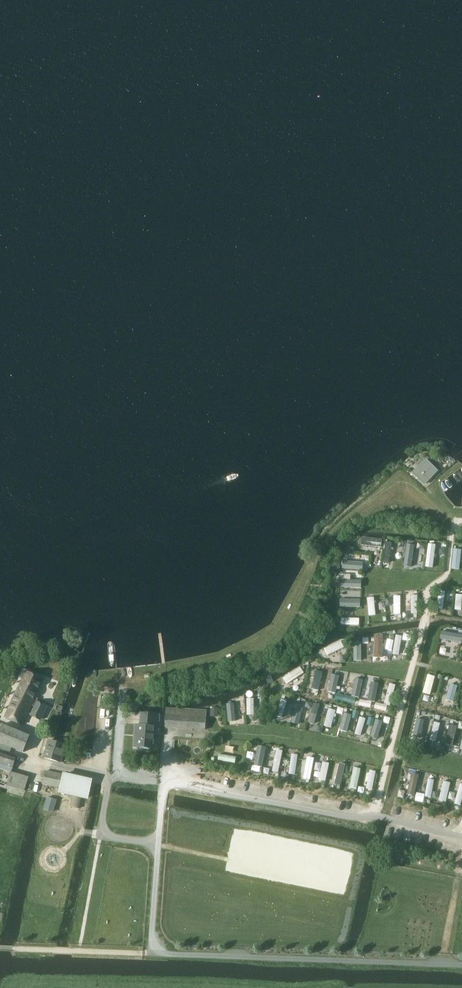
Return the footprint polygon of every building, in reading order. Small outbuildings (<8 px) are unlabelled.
[(412,473),(425,485),(433,477),(420,465),(412,473)] [(381,546),(382,539),(362,536),(361,544),(381,546)] [(392,542),(386,541),(383,562),(389,563),(392,542)] [(411,566),(415,544),(407,543),(404,565),(411,566)] [(433,567),(436,544),(429,543),(426,566),(433,567)] [(459,568),(461,549),(454,548),(452,568),(459,568)] [(363,562),(343,560),(342,568),(362,569),(363,562)] [(361,587),(361,579),(341,579),(341,587),(361,587)] [(445,590),(438,589),(436,608),(443,609),(445,590)] [(374,596),(368,597),(369,615),(376,614),(374,596)] [(360,607),(361,598),(340,598),(340,606),(360,607)] [(461,639),(461,633),(442,630),(441,638),(461,641),(461,639)] [(399,655),(402,635),(396,634),(393,654),(399,655)] [(382,657),(383,635),(376,635),(374,656),(382,657)] [(344,647),(341,640),(325,648),(328,655),(344,647)] [(304,673),(300,666),(283,677),(287,684),(304,673)] [(323,671),(316,669),(312,688),(319,690),(323,671)] [(31,716),(39,720),(47,704),(35,699),(44,679),(26,671),(5,717),(23,725),(32,706),(35,707),(31,716)] [(339,675),(333,673),(329,691),(335,693),(339,675)] [(430,694),(436,676),(428,674),(423,692),(430,694)] [(363,679),(355,677),(352,695),(359,697),(363,679)] [(379,683),(371,681),(368,700),(376,701),(379,683)] [(395,684),(390,682),(384,704),(390,706),(395,684)] [(454,701),(458,685),(451,683),(446,699),(454,701)] [(105,694),(98,692),(96,703),(108,705),(110,696),(104,695),(105,694)] [(287,700),(281,699),(276,715),(282,717),(287,700)] [(236,720),(234,702),(227,703),(229,720),(236,720)] [(304,704),(296,702),(291,722),(298,724),(304,704)] [(315,723),(320,703),(314,702),(308,721),(315,723)] [(218,707),(211,706),(210,716),(218,716),(218,707)] [(332,726),(336,709),(329,707),(324,725),(332,726)] [(166,708),(165,727),(206,730),(207,710),(175,708),(166,708)] [(352,714),(344,712),(339,729),(347,731),(352,714)] [(141,713),(138,746),(152,748),(153,737),(158,738),(160,714),(141,713)] [(361,735),(366,718),(360,716),(355,733),(361,735)] [(417,718),(413,736),(420,738),(425,719),(417,718)] [(383,721),(376,719),(371,736),(378,738),(383,721)] [(440,723),(434,721),(430,740),(436,741),(440,723)] [(12,748),(24,752),(30,735),(2,724),(0,730),(0,743),(1,743),(0,746),(0,763),(12,768),(17,756),(10,753),(12,748)] [(457,726),(450,724),(445,743),(453,745),(457,726)] [(45,757),(60,762),(65,745),(50,740),(45,757)] [(271,766),(277,745),(271,743),(265,765),(271,766)] [(266,746),(258,744),(254,765),(262,766),(266,746)] [(283,749),(277,748),(273,770),(279,771),(283,749)] [(236,756),(219,753),(218,759),(235,762),(236,756)] [(298,754),(292,753),(289,773),(295,774),(298,754)] [(315,757),(308,756),(304,777),(311,778),(315,757)] [(330,762),(323,761),(319,779),(326,780),(330,762)] [(346,764),(339,762),(335,783),(341,784),(346,764)] [(361,768),(354,766),(350,785),(357,786),(361,768)] [(376,770),(370,769),(366,788),(372,789),(376,770)] [(73,795),(71,802),(79,804),(81,796),(87,798),(91,779),(63,773),(63,774),(46,770),(43,784),(60,788),(59,792),(73,795)] [(29,777),(11,771),(7,785),(25,791),(29,777)] [(419,774),(411,772),(407,793),(415,795),(419,774)] [(432,797),(435,779),(428,778),(425,796),(432,797)] [(447,802),(451,782),(443,780),(439,800),(447,802)]
